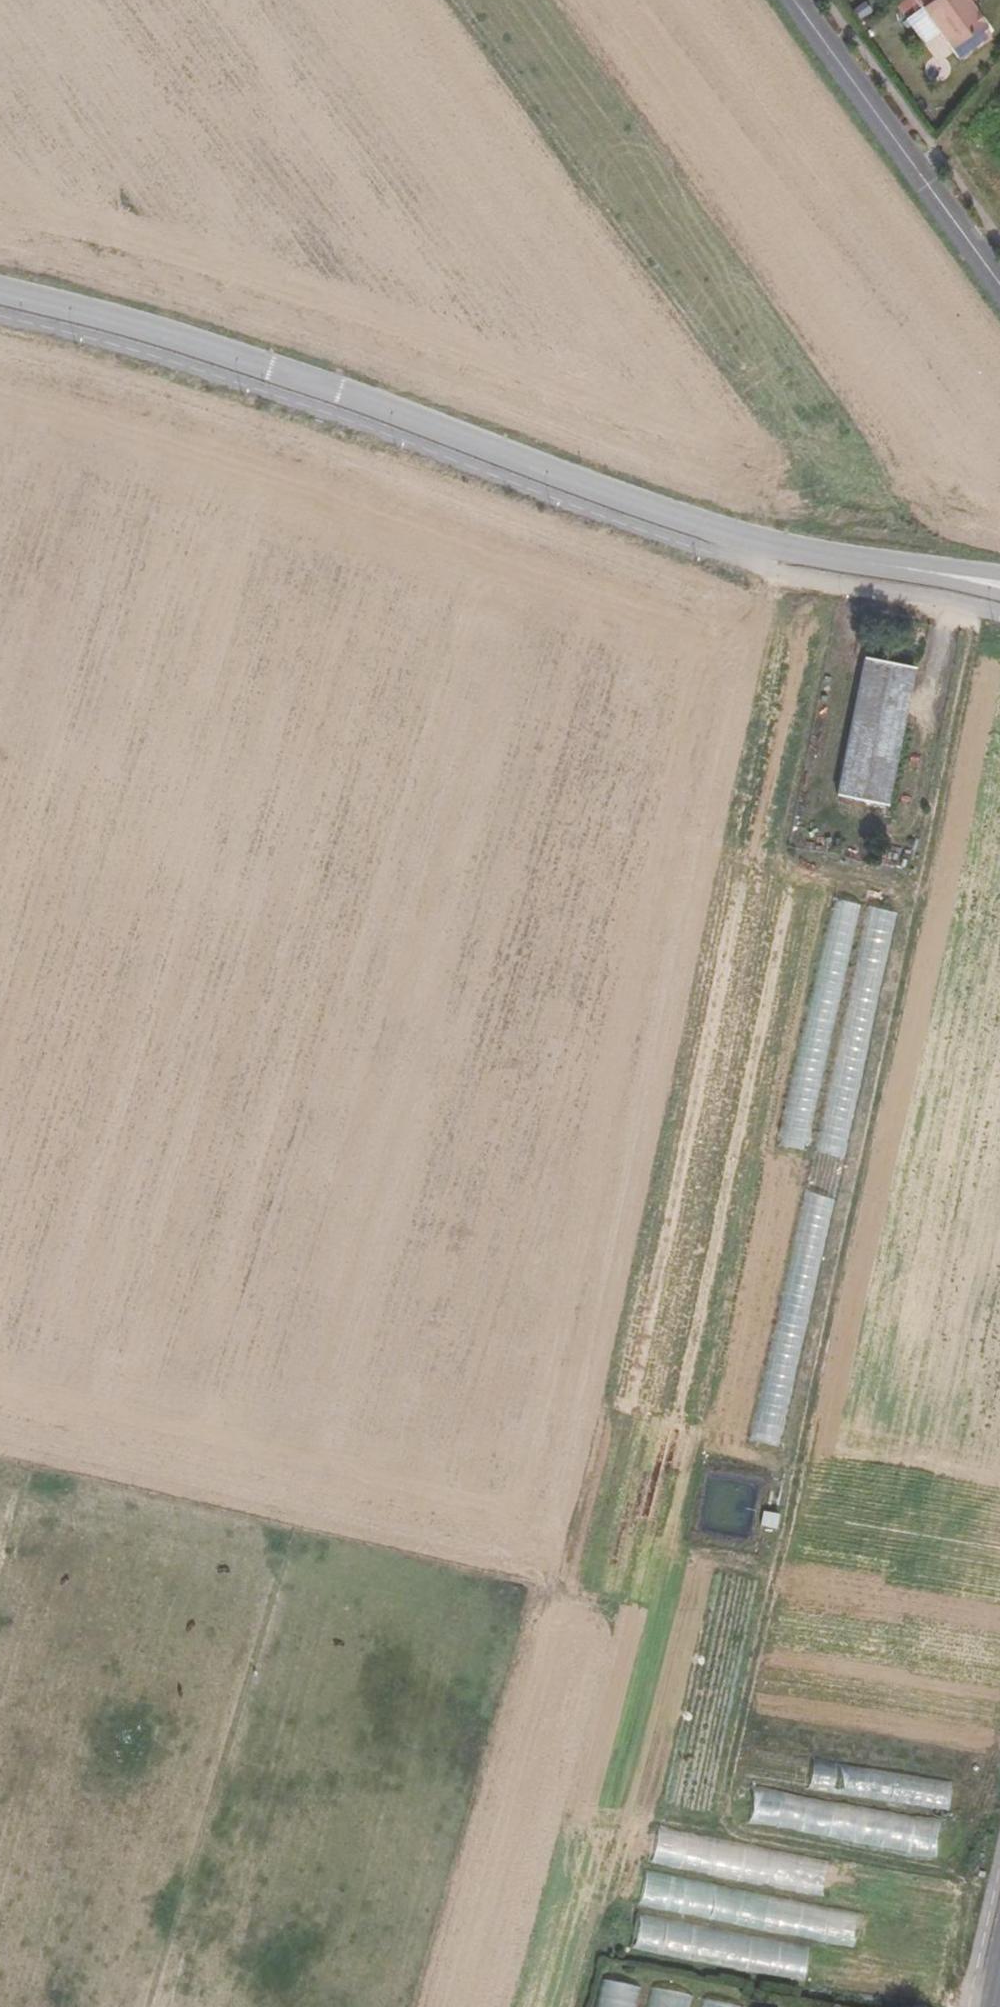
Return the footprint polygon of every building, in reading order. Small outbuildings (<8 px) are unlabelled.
[(948,47),(980,23),(970,9),(963,0),(914,0),(948,47)] [(970,0),(963,0),(970,9),(974,6),(970,0)] [(874,797),(901,661),(853,650),(823,782),(874,797)] [(902,1773),(898,1800),(950,1807),(954,1780),(902,1773)] [(939,1852),(944,1817),(753,1789),(747,1824),(939,1852)] [(825,1893),(831,1858),(658,1826),(651,1861),(825,1893)] [(649,1873),(643,1904),(856,1942),(862,1910),(649,1873)] [(639,1914),(633,1949),(806,1978),(811,1943),(639,1914)] [(595,2006),(634,2006),(638,1986),(601,1978),(595,2006)] [(690,1993),(651,1986),(647,2006),(687,2006),(690,1993)] [(739,2006),(702,1999),(701,2006),(739,2006)]
